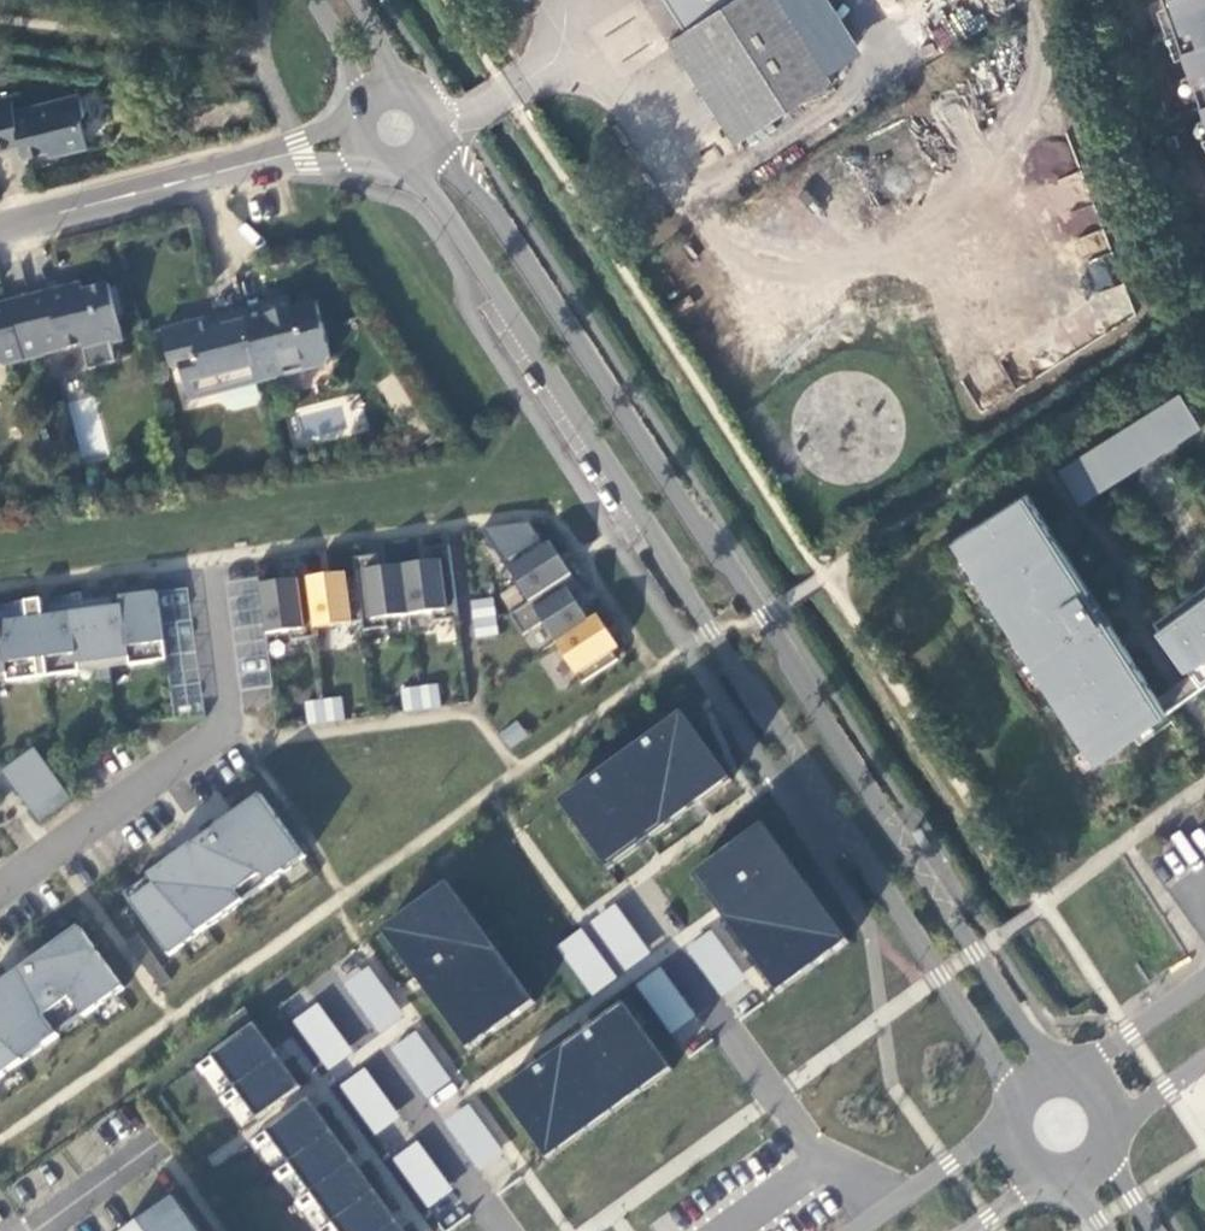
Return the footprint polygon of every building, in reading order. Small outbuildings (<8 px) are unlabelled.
[(673,39),(738,142),(835,81),(783,0),(669,0),(687,29),(673,39)] [(1204,105),(1204,0),(1169,0),(1204,105)] [(0,100),(0,149),(20,144),(25,159),(56,151),(65,155),(88,149),(82,122),(86,115),(82,95),(15,112),(11,97),(0,100)] [(1080,260),(1109,249),(1067,134),(1020,151),(1055,243),(1072,237),(1080,260)] [(1095,289),(1111,284),(1105,261),(1088,265),(1095,289)] [(81,283),(68,287),(69,296),(83,292),(81,283)] [(1126,284),(1091,292),(1099,326),(1134,318),(1126,284)] [(68,287),(29,297),(45,357),(82,347),(88,370),(116,363),(112,346),(123,343),(109,286),(83,292),(69,296),(68,287)] [(29,297),(0,305),(0,365),(4,368),(45,357),(29,297)] [(289,299),(266,305),(269,316),(292,310),(289,299)] [(266,305),(244,311),(263,384),(280,379),(283,371),(282,369),(301,364),(301,366),(308,372),(327,367),(331,360),(317,304),(292,310),(269,316),(266,305)] [(190,401),(263,384),(244,311),(210,319),(211,322),(198,326),(197,322),(162,332),(169,360),(181,366),(190,401)] [(283,371),(280,379),(308,372),(301,366),(301,364),(282,369),(283,371)] [(1180,398),(1132,429),(1147,453),(1195,423),(1180,398)] [(1132,429),(1110,443),(1125,467),(1147,453),(1132,429)] [(1110,443),(1062,473),(1077,497),(1125,467),(1110,443)] [(1167,714),(1027,495),(956,540),(957,542),(965,537),(998,589),(990,593),(1020,642),(1028,637),(1054,677),(1046,682),(1089,749),(1096,744),(1106,758),(1149,728),(1144,720),(1161,707),(1166,715),(1167,714)] [(544,622),(583,683),(618,660),(613,653),(619,649),(597,615),(588,621),(575,601),(585,595),(551,543),(544,547),(539,539),(504,562),(531,603),(511,616),(524,635),(544,622)] [(260,586),(267,635),(290,632),(291,641),(315,637),(314,628),(361,622),(363,631),(388,628),(386,619),(433,612),(435,621),(459,618),(450,546),(426,549),(428,563),(380,569),(378,555),(354,558),(357,580),(348,581),(347,573),(308,579),(306,565),(282,568),(284,582),(260,586)] [(158,593),(109,599),(110,608),(42,617),(40,601),(26,603),(28,619),(0,623),(0,675),(7,674),(8,682),(80,672),(79,664),(98,661),(101,685),(112,684),(109,659),(127,657),(128,666),(167,660),(158,593)] [(476,643),(496,641),(490,595),(471,597),(476,643)] [(1202,689),(1204,687),(1204,599),(1160,632),(1202,689)] [(176,712),(200,711),(198,682),(174,684),(176,712)] [(405,712),(440,707),(437,685),(402,690),(405,712)] [(309,725),(344,720),(342,699),(306,703),(309,725)] [(557,800),(608,871),(734,781),(683,710),(557,800)] [(511,750),(528,737),(518,723),(500,736),(511,750)] [(3,772),(40,822),(70,800),(34,750),(3,772)] [(261,796),(125,895),(169,956),(306,858),(261,796)] [(852,942),(766,820),(696,870),(782,992),(852,942)] [(470,1050),(535,1003),(446,881),(382,927),(470,1050)] [(616,903),(590,920),(621,970),(647,954),(616,903)] [(555,945),(592,994),(617,976),(581,926),(555,945)] [(0,986),(0,1079),(125,989),(80,928),(0,986)] [(340,986),(383,1031),(406,1009),(362,964),(340,986)] [(670,1034),(695,1017),(660,966),(635,983),(670,1034)] [(624,1002),(501,1092),(550,1159),(674,1068),(624,1002)] [(315,1003),(291,1022),(329,1069),(352,1050),(315,1003)] [(253,1019),(245,1009),(227,1022),(235,1032),(253,1019)] [(238,1085),(280,1054),(256,1023),(214,1054),(238,1085)] [(391,1048),(428,1096),(451,1079),(414,1030),(391,1048)] [(238,1085),(261,1116),(303,1086),(280,1054),(238,1085)] [(364,1068),(340,1085),(374,1133),(398,1116),(364,1068)] [(264,1130),(287,1162),(330,1131),(307,1099),(264,1130)] [(309,1191),(351,1161),(330,1131),(287,1162),(309,1191)] [(425,1207),(451,1191),(418,1141),(393,1157),(425,1207)] [(309,1191),(331,1223),(374,1192),(351,1161),(309,1191)] [(395,1221),(374,1192),(331,1223),(337,1230),(382,1230),(395,1221)] [(178,1200),(136,1230),(200,1230),(178,1200)] [(395,1221),(382,1230),(402,1230),(395,1221)]
